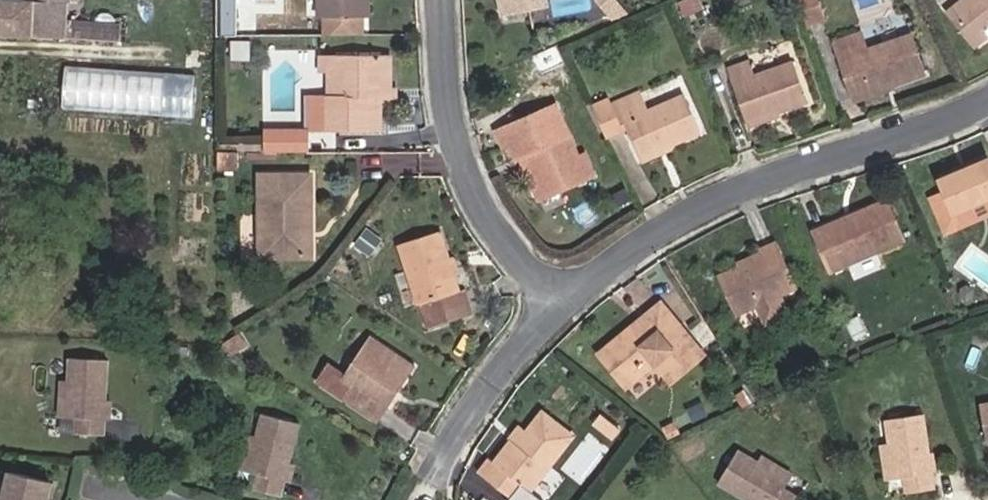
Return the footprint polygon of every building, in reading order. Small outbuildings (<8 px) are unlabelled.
[(65,36),(125,41),(127,19),(67,16),(68,0),(0,0),(0,32),(65,36)] [(375,15),(375,0),(325,0),(325,15),(330,15),(330,35),(369,35),(369,15),(375,15)] [(501,14),(539,7),(537,0),(499,0),(501,14)] [(623,0),(604,0),(619,17),(632,11),(623,0)] [(696,7),(694,0),(680,0),(684,12),(696,7)] [(826,15),(820,0),(798,0),(806,22),(826,15)] [(960,2),(965,9),(954,18),(974,44),(987,33),(987,0),(963,0),(960,2)] [(954,18),(965,9),(960,2),(949,11),(954,18)] [(860,31),(835,40),(854,95),(924,71),(910,33),(866,48),(860,31)] [(314,70),(333,70),(333,93),(322,93),(322,129),(381,130),(381,99),(391,99),(398,99),(398,88),(391,87),(391,55),(314,54),(314,70)] [(746,115),(774,105),(775,110),(807,99),(793,59),(755,73),(749,57),(728,66),(746,115)] [(64,65),(61,108),(196,117),(199,73),(64,65)] [(308,129),(322,130),(322,129),(322,93),(308,93),(308,129)] [(685,95),(650,110),(643,93),(614,105),(612,99),(594,107),(607,137),(628,128),(640,156),(700,130),(685,95)] [(543,171),(552,174),(557,188),(594,173),(586,152),(579,154),(558,103),(497,127),(503,142),(515,138),(523,155),(528,153),(536,150),(543,171)] [(749,124),(776,114),(775,110),(774,105),(746,115),(749,124)] [(308,151),(308,132),(271,132),(271,152),(274,152),(308,151)] [(528,153),(545,193),(557,188),(552,174),(543,171),(536,150),(528,153)] [(237,169),(237,152),(218,152),(218,169),(237,169)] [(955,211),(987,196),(987,160),(987,157),(941,178),(946,190),(931,196),(940,218),(955,211)] [(311,173),(257,173),(257,257),(310,258),(311,173)] [(987,211),(987,196),(955,211),(961,224),(987,211)] [(889,198),(815,229),(832,268),(906,237),(889,198)] [(945,230),(961,224),(955,211),(940,218),(945,230)] [(438,231),(401,243),(420,302),(428,325),(470,311),(463,288),(458,290),(438,231)] [(765,254),(720,275),(737,314),(759,304),(782,294),(783,293),(778,281),(795,274),(780,239),(762,247),(765,254)] [(767,322),(790,312),(782,294),(759,304),(767,322)] [(650,320),(639,328),(636,325),(602,353),(630,386),(659,361),(675,379),(707,353),(663,302),(647,316),(650,320)] [(636,325),(639,328),(650,320),(647,316),(636,325)] [(246,346),(238,333),(219,345),(233,354),(246,346)] [(374,417),(393,388),(397,391),(414,366),(371,338),(349,375),(327,361),(316,379),(348,400),(374,417)] [(103,434),(107,359),(69,357),(68,380),(66,408),(70,409),(76,409),(75,416),(70,416),(69,432),(103,434)] [(641,397),(661,380),(653,370),(633,388),(641,397)] [(70,409),(66,408),(68,380),(59,379),(57,415),(70,416),(75,416),(76,409),(70,409)] [(374,417),(379,420),(397,391),(393,388),(374,417)] [(574,432),(544,408),(528,427),(517,441),(511,437),(493,459),(496,461),(486,473),(512,494),(522,480),(531,487),(574,432)] [(281,495),(300,422),(263,413),(258,435),(250,463),(259,465),(258,472),(252,471),(248,487),(281,495)] [(906,468),(907,475),(902,476),(904,493),(938,488),(927,413),(890,419),(893,441),(897,470),(906,468)] [(521,422),(510,436),(511,437),(517,441),(528,427),(521,422)] [(259,465),(250,463),(258,435),(249,433),(240,467),(252,471),(258,472),(259,465)] [(884,442),(889,478),(902,476),(907,475),(906,468),(897,470),(893,441),(884,442)] [(786,478),(762,463),(743,450),(722,482),(750,499),(800,499),(804,495),(790,486),(787,490),(781,486),(786,478)] [(797,475),(767,455),(762,463),(786,478),(781,486),(787,490),(790,486),(797,475)] [(45,481),(5,471),(0,491),(0,499),(40,499),(45,481)]
